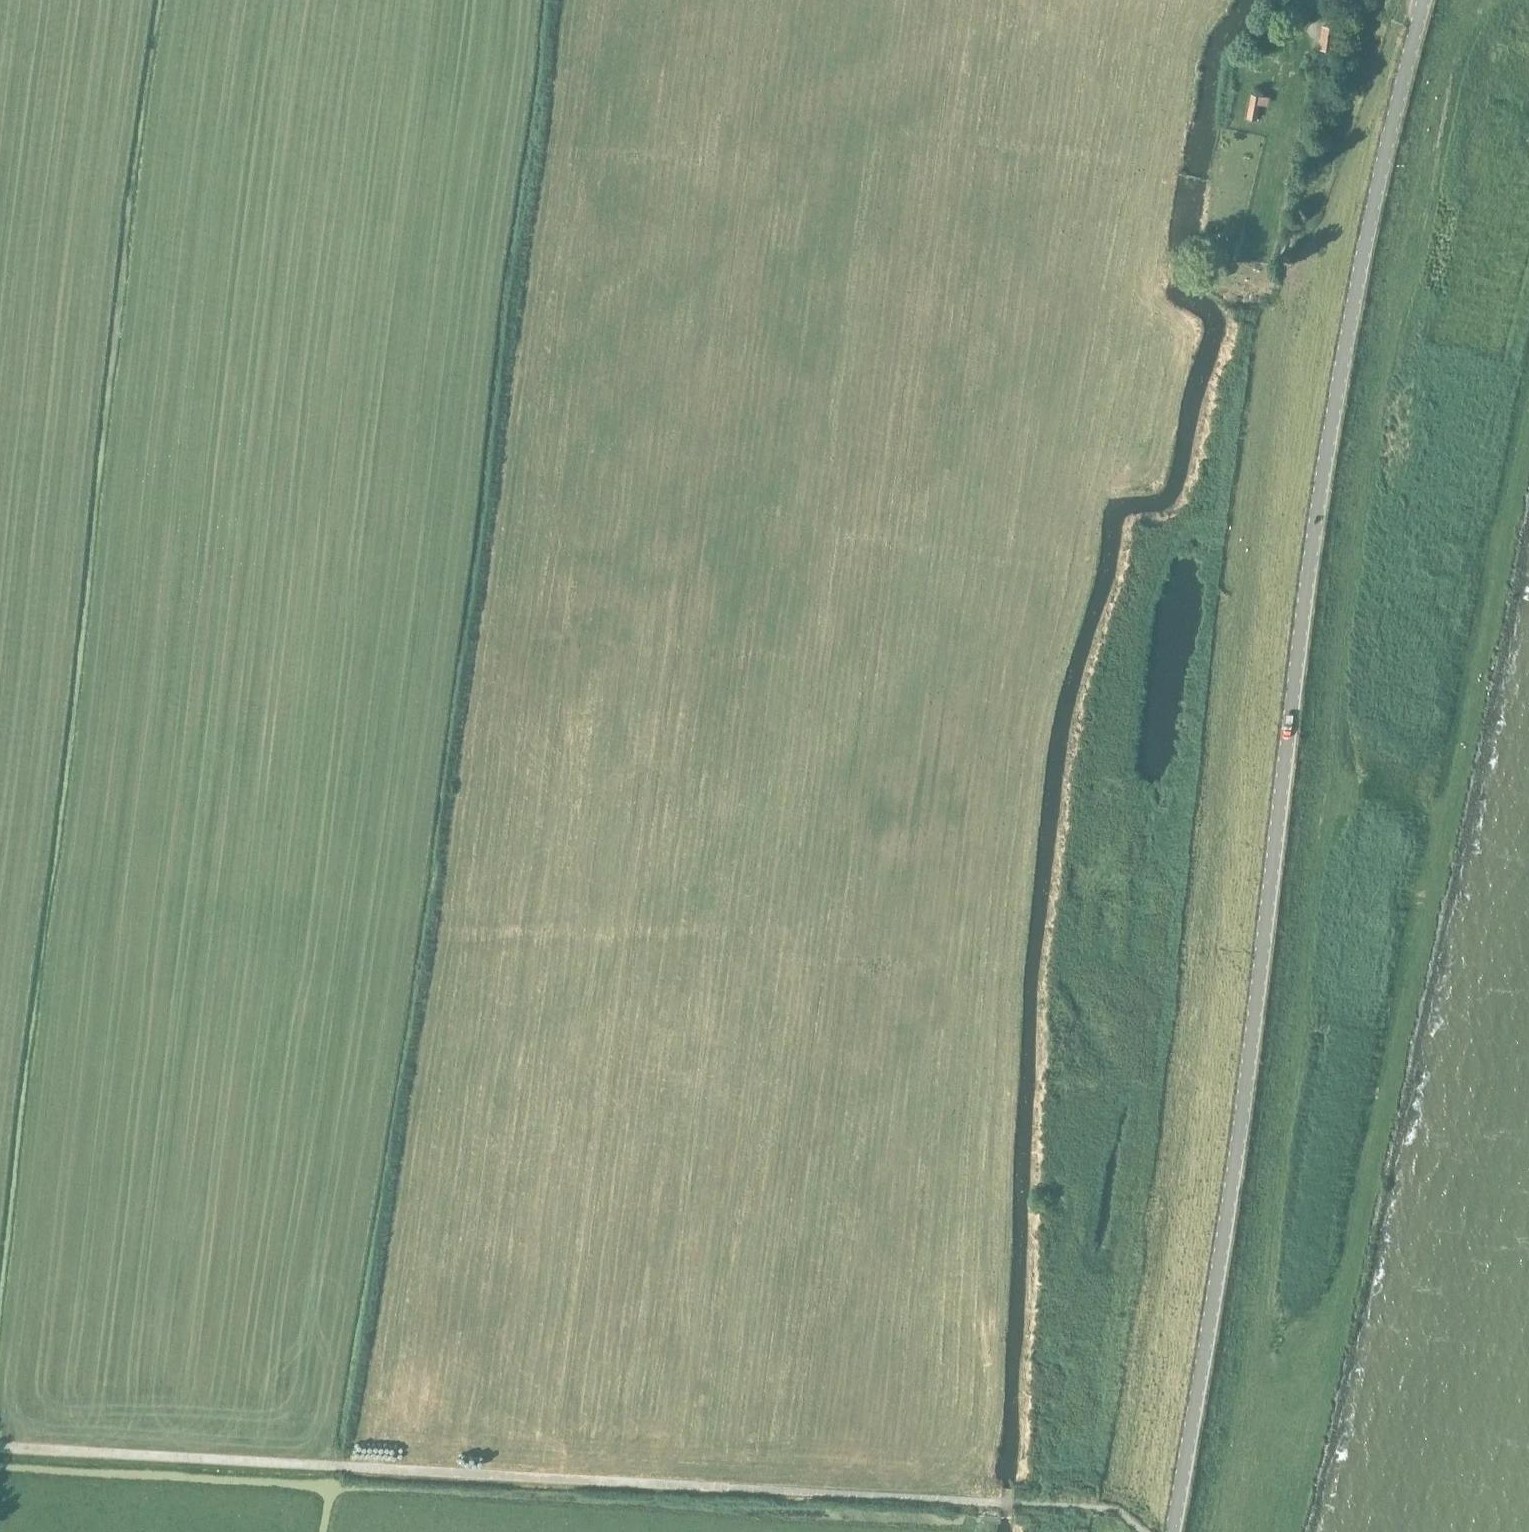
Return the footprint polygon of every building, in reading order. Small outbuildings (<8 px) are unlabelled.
[(1251,91),(1246,115),(1258,118),(1262,103),(1271,104),(1272,95),(1251,91)]
